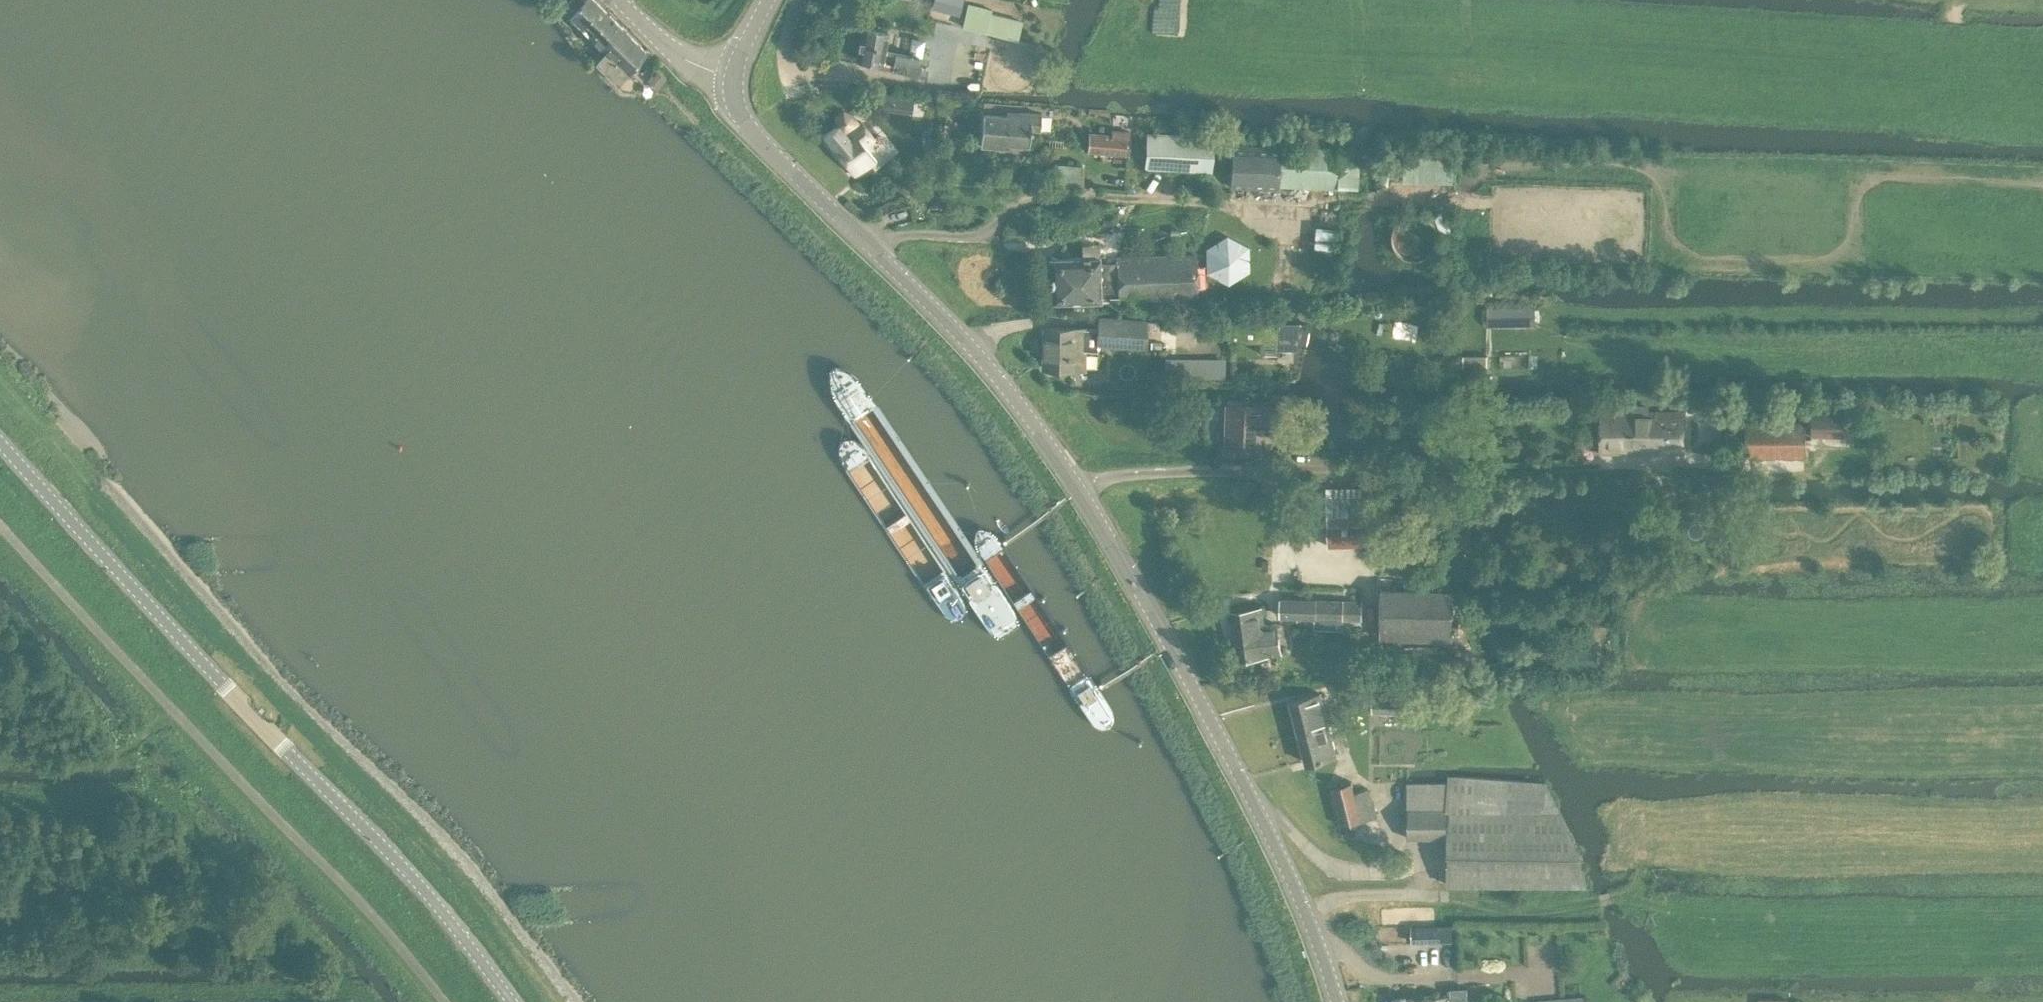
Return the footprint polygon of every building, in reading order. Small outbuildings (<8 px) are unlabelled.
[(602,49),(623,29),(595,0),(586,0),(585,1),(584,0),(571,0),(563,8),(602,49)] [(1018,39),(1019,34),(1027,36),(1030,22),(1027,21),(1028,14),(1010,10),(1008,17),(991,13),(992,9),(968,3),(962,25),(1018,39)] [(892,70),(918,75),(926,76),(928,66),(920,65),(921,55),(924,39),(911,36),(909,52),(885,48),(888,31),(862,26),(856,57),(877,61),(876,66),(892,69),(892,70)] [(617,82),(647,53),(623,29),(602,49),(603,49),(598,54),(602,57),(598,61),(617,82)] [(854,175),(876,160),(864,145),(874,137),(860,120),(858,122),(852,114),(843,110),(836,116),(837,125),(823,134),(854,175)] [(997,141),(1030,144),(1031,129),(1040,130),(1042,113),(1020,111),(1020,116),(983,113),(981,145),(996,146),(997,141)] [(1128,153),(1130,129),(1109,128),(1109,134),(1088,133),(1087,150),(1128,153)] [(1145,168),(1212,171),(1213,135),(1146,132),(1145,168)] [(1279,187),(1279,183),(1358,187),(1360,152),(1340,151),(1291,148),(1281,148),(1233,145),(1231,185),(1279,187)] [(1084,164),(1057,163),(1057,184),(1084,185),(1084,164)] [(1205,247),(1206,272),(1228,283),(1249,270),(1248,245),(1226,234),(1205,247)] [(1050,301),(1113,299),(1112,261),(1099,262),(1099,255),(1098,255),(1098,243),(1082,243),(1082,255),(1049,256),(1050,301)] [(1112,261),(1113,299),(1196,297),(1195,255),(1115,257),(1116,261),(1112,261)] [(1144,348),(1146,328),(1163,329),(1163,320),(1146,319),(1146,321),(1098,318),(1097,329),(1085,329),(1085,327),(1072,327),(1072,326),(1044,326),(1044,368),(1072,368),(1084,368),(1084,348),(1096,348),(1096,345),(1144,348)] [(1228,324),(1227,341),(1260,342),(1259,351),(1277,352),(1277,348),(1297,349),(1298,322),(1278,321),(1254,325),(1228,324)] [(1187,375),(1187,349),(1163,349),(1163,375),(1187,375)] [(1748,403),(1722,403),(1722,412),(1732,421),(1745,422),(1745,456),(1760,456),(1801,456),(1805,456),(1805,445),(1805,435),(1824,435),(1842,435),(1842,408),(1812,408),(1812,421),(1750,422),(1750,408),(1748,408),(1748,403)] [(1271,432),(1272,406),(1227,404),(1225,448),(1258,449),(1258,431),(1271,432)] [(1684,451),(1685,411),(1648,411),(1648,406),(1642,406),(1642,404),(1633,404),(1633,411),(1601,410),(1600,450),(1684,451)] [(1365,544),(1365,517),(1364,495),(1327,496),(1328,545),(1365,544)] [(1459,637),(1459,624),(1451,624),(1452,594),(1384,592),(1382,636),(1450,638),(1450,636),(1459,637)] [(1361,618),(1361,601),(1316,599),(1281,598),(1281,615),(1315,616),(1361,618)] [(1232,610),(1235,633),(1278,628),(1277,622),(1265,624),(1262,606),(1232,610)] [(1238,657),(1268,653),(1269,653),(1281,652),(1278,628),(1235,633),(1238,657)] [(1374,692),(1373,710),(1404,711),(1404,693),(1374,692)] [(1291,703),(1298,732),(1329,724),(1321,695),(1291,703)] [(1336,754),(1329,724),(1298,732),(1306,761),(1336,754)] [(1447,781),(1407,782),(1407,837),(1448,836),(1447,885),(1588,884),(1581,853),(1547,780),(1447,773),(1447,781)] [(1342,825),(1377,816),(1371,796),(1370,796),(1368,788),(1355,792),(1352,781),(1332,786),(1342,825)] [(1452,923),(1411,924),(1411,939),(1411,942),(1453,941),(1452,938),(1452,923)] [(1416,997),(1417,1001),(1469,1001),(1468,986),(1451,987),(1451,994),(1416,997)]
